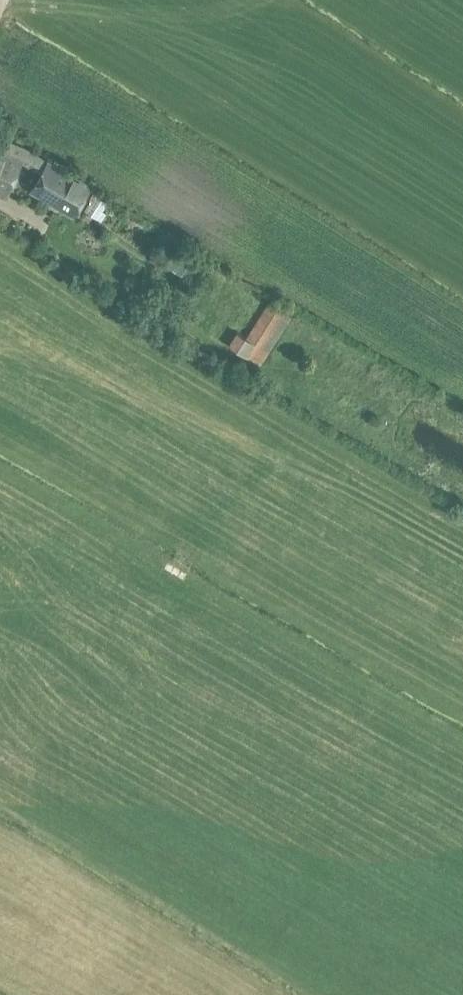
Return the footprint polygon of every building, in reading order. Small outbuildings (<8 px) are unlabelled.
[(25,149),(9,142),(4,153),(0,151),(0,190),(8,193),(22,161),(41,172),(31,189),(74,213),(89,185),(25,149)] [(97,216),(107,201),(96,194),(86,209),(97,216)] [(153,249),(147,257),(157,263),(162,255),(153,249)] [(237,331),(229,343),(261,364),(292,316),(269,301),(246,336),(237,331)]
